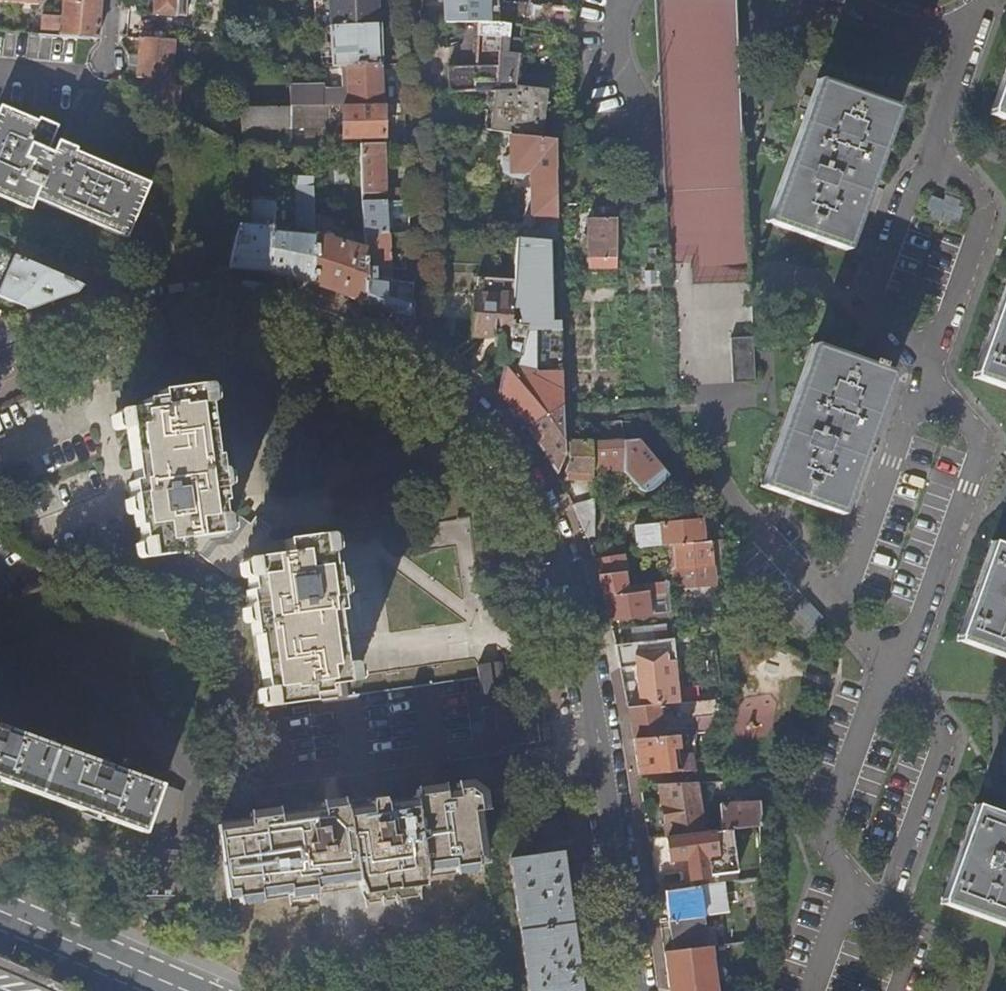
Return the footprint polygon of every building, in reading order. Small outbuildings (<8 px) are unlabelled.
[(41,33),(98,38),(100,0),(63,0),(61,17),(43,15),(41,33)] [(154,13),(187,15),(188,0),(155,0),(154,13)] [(334,25),(379,22),(378,0),(331,0),(332,26),(334,25)] [(551,30),(554,7),(502,0),(447,0),(448,20),(482,19),(496,19),(523,26),(548,31),(549,29),(551,30)] [(733,0),(676,0),(653,2),(673,390),(754,385),(733,0)] [(33,14),(32,33),(41,33),(43,15),(33,14)] [(515,85),(517,75),(523,26),(496,19),(482,19),(481,35),(503,38),(499,66),(480,66),(480,64),(476,64),(476,65),(449,65),(450,91),(489,90),(515,89),(515,85)] [(336,65),(382,63),(380,22),(379,22),(334,25),(336,65)] [(325,65),(336,65),(334,25),(332,26),(323,26),(325,65)] [(129,55),(129,64),(138,65),(137,77),(172,79),(175,39),(140,37),(139,56),(129,55)] [(383,100),(382,63),(336,65),(325,65),(322,65),(323,78),(327,78),(328,92),(345,91),(345,102),(383,100)] [(991,109),(990,109),(989,111),(990,113),(989,116),(991,117),(991,116),(1005,121),(1005,67),(991,109)] [(515,85),(546,88),(547,79),(517,75),(515,85)] [(846,252),(895,112),(814,83),(766,223),(846,252)] [(534,134),(539,136),(546,88),(515,85),(515,89),(489,90),(485,130),(508,133),(533,137),(534,134)] [(242,94),(243,108),(272,106),(271,94),(242,94)] [(404,102),(344,104),(345,139),(385,138),(384,118),(405,118),(404,102)] [(244,147),(246,146),(280,145),(292,145),(292,127),(310,127),(310,137),(331,137),(331,105),(272,106),(243,108),(244,147)] [(0,107),(0,108),(0,196),(31,209),(36,199),(127,237),(149,183),(49,143),(55,130),(0,107)] [(558,240),(554,145),(554,138),(539,136),(534,134),(533,137),(508,133),(509,153),(505,160),(505,169),(513,177),(522,177),(527,168),(533,168),(534,224),(532,224),(532,229),(476,225),(476,234),(516,236),(558,240)] [(361,143),(365,234),(389,233),(388,214),(410,214),(409,187),(385,189),(383,142),(361,143)] [(274,232),(270,273),(287,276),(290,277),(313,283),(314,193),(314,186),(298,186),(297,222),(295,222),(295,233),(274,232)] [(314,193),(313,283),(338,291),(341,292),(368,303),(366,249),(323,237),(323,232),(330,233),(330,198),(316,198),(316,193),(314,193)] [(936,193),(927,214),(952,224),(961,203),(936,193)] [(239,224),(229,269),(242,270),(250,270),(270,273),(274,232),(276,202),(253,200),(251,225),(239,224)] [(615,268),(613,219),(586,219),(587,268),(615,268)] [(366,249),(368,303),(406,320),(414,319),(414,283),(391,280),(390,268),(405,267),(404,232),(389,233),(365,234),(366,249)] [(561,341),(558,240),(516,236),(513,278),(511,312),(517,321),(527,325),(517,367),(504,366),(498,393),(511,409),(517,416),(526,427),(563,402),(561,341)] [(29,311),(77,293),(82,286),(15,256),(0,289),(0,298),(29,311)] [(511,312),(513,278),(476,276),(474,333),(500,335),(498,362),(504,366),(517,367),(527,325),(517,321),(511,312)] [(977,373),(976,372),(974,374),(976,375),(975,379),(977,379),(978,377),(1005,388),(1005,291),(977,373)] [(842,516),(891,376),(879,372),(880,368),(869,364),(867,368),(811,348),(762,487),(842,516)] [(350,697),(348,681),(345,681),(343,670),(342,663),(334,605),(325,534),(272,542),(267,538),(260,532),(252,526),(237,516),(221,518),(209,389),(180,392),(179,388),(163,390),(163,400),(147,401),(148,408),(124,410),(125,429),(131,428),(137,481),(131,482),(135,527),(139,526),(143,558),(194,553),(230,578),(245,578),(265,706),(309,700),(308,693),(328,691),(327,684),(342,682),(344,697),(350,697)] [(563,402),(526,427),(557,473),(565,453),(563,402)] [(592,458),(592,443),(591,441),(570,440),(570,455),(569,457),(592,458)] [(620,441),(592,443),(592,458),(592,474),(621,472),(622,472),(636,490),(637,491),(638,492),(639,492),(640,493),(641,493),(642,493),(643,493),(644,493),(645,493),(646,492),(647,492),(648,491),(649,491),(665,478),(634,440),(620,441)] [(592,474),(592,458),(569,457),(563,472),(564,472),(563,480),(592,483),(592,474)] [(593,509),(593,499),(571,505),(573,509),(575,514),(593,509)] [(575,514),(585,537),(594,534),(593,509),(575,514)] [(260,532),(267,538),(273,529),(257,519),(252,526),(260,532)] [(673,544),(702,542),(700,521),(634,526),(635,548),(664,545),(673,544)] [(992,540),(991,542),(992,543),(959,634),(958,633),(957,636),(958,636),(958,639),(959,640),(960,638),(1005,655),(1005,545),(992,540)] [(712,566),(709,541),(702,542),(673,544),(674,569),(702,567),(712,566)] [(674,569),(673,544),(664,545),(666,570),(674,569)] [(624,557),(594,559),(595,563),(598,574),(624,571),(629,571),(624,557)] [(703,576),(702,567),(674,569),(675,577),(703,576)] [(624,571),(598,574),(605,600),(609,619),(671,614),(668,582),(626,586),(624,571)] [(808,634),(825,616),(806,599),(789,617),(808,634)] [(673,639),(632,643),(639,706),(659,704),(677,703),(678,703),(673,639)] [(507,690),(504,661),(478,664),(483,694),(507,690)] [(345,681),(348,681),(353,681),(350,662),(342,663),(343,670),(345,681)] [(694,712),(694,702),(678,703),(677,703),(678,713),(694,712)] [(639,706),(627,707),(632,732),(633,739),(664,736),(663,731),(659,704),(639,706)] [(249,709),(229,712),(233,736),(253,734),(249,709)] [(694,734),(694,712),(678,713),(680,730),(678,730),(679,735),(694,734)] [(146,833),(163,785),(0,726),(0,780),(146,833)] [(664,736),(633,739),(634,742),(637,767),(638,774),(677,771),(676,755),(675,749),(677,748),(675,735),(664,736)] [(676,755),(677,771),(694,770),(692,753),(676,755)] [(235,792),(241,791),(236,757),(230,758),(235,792)] [(696,782),(659,784),(666,837),(702,833),(696,782)] [(217,826),(228,897),(287,889),(291,905),(292,905),(290,897),(316,893),(318,901),(319,901),(318,892),(320,885),(357,880),(365,901),(366,908),(368,908),(368,902),(383,899),(384,906),(386,906),(385,899),(396,897),(397,904),(399,904),(398,897),(419,894),(420,901),(422,900),(421,893),(423,868),(483,860),(475,816),(484,814),(480,788),(413,798),(411,803),(308,817),(307,813),(217,826)] [(759,827),(759,803),(719,804),(720,831),(759,827)] [(974,803),(974,804),(976,805),(944,897),(942,896),(941,899),(943,900),(941,903),(943,903),(943,902),(1005,925),(1005,814),(974,803)] [(555,835),(553,818),(529,821),(531,838),(555,835)] [(702,833),(666,837),(669,861),(685,860),(687,878),(708,875),(706,861),(717,860),(714,832),(702,833)] [(528,990),(579,990),(558,852),(509,860),(528,990)] [(734,859),(727,860),(728,873),(735,872),(734,859)] [(653,877),(655,892),(663,891),(682,888),(681,874),(653,877)] [(663,891),(672,950),(709,945),(715,945),(713,929),(705,930),(703,917),(716,916),(712,889),(699,891),(698,886),(682,888),(663,891)] [(668,990),(716,990),(709,945),(672,950),(663,951),(666,976),(667,983),(668,990)]
